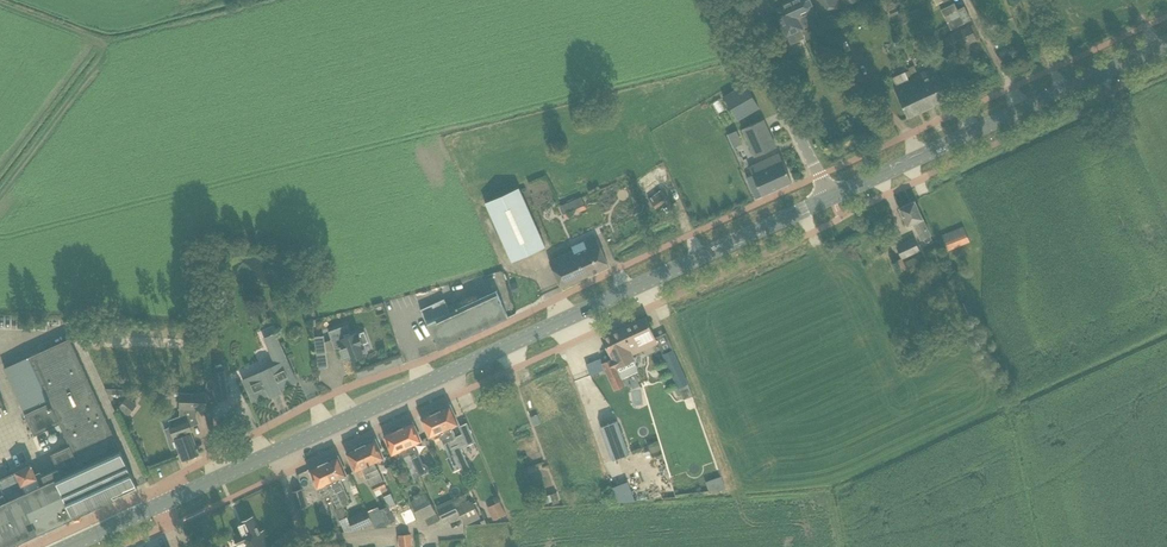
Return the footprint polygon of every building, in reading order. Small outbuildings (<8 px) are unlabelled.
[(776,17),(783,31),(780,33),(786,46),(803,38),(800,31),(804,29),(803,27),(812,23),(820,19),(816,10),(812,0),(790,0),(781,4),(782,6),(778,8),(779,9),(778,12),(776,12),(778,16),(776,17)] [(823,16),(858,0),(816,0),(823,16)] [(974,10),(970,0),(952,0),(954,4),(945,8),(950,20),(974,10)] [(897,7),(890,10),(892,15),(899,12),(897,7)] [(843,24),(831,29),(835,37),(847,32),(843,24)] [(980,38),(973,24),(942,38),(948,52),(980,38)] [(914,65),(908,68),(910,73),(916,71),(914,65)] [(949,99),(935,67),(921,73),(922,75),(915,79),(928,108),(949,99)] [(928,108),(915,79),(894,88),(907,118),(928,108)] [(724,98),(738,120),(758,108),(744,85),(724,98)] [(742,129),(755,157),(776,147),(763,119),(742,129)] [(728,134),(732,143),(741,139),(737,130),(728,134)] [(791,182),(779,155),(767,160),(770,168),(768,169),(747,178),(756,197),(762,195),(791,182)] [(545,247),(519,190),(485,205),(511,262),(545,247)] [(586,209),(581,196),(559,206),(565,218),(586,209)] [(899,208),(904,219),(907,225),(913,223),(921,239),(930,235),(914,201),(899,208)] [(602,223),(597,211),(587,216),(592,228),(602,223)] [(970,242),(964,229),(942,237),(948,250),(970,242)] [(583,241),(586,248),(575,253),(573,250),(549,261),(561,287),(608,266),(595,236),(583,241)] [(896,246),(902,258),(919,250),(913,238),(896,246)] [(903,262),(908,270),(920,264),(916,257),(903,262)] [(431,305),(420,310),(438,349),(508,317),(497,293),(459,310),(455,301),(446,305),(443,299),(431,305)] [(966,301),(959,304),(964,315),(971,311),(966,301)] [(645,317),(623,327),(635,353),(641,351),(637,343),(654,336),(645,317)] [(363,344),(368,342),(364,331),(359,333),(358,333),(357,332),(343,337),(339,327),(328,331),(335,348),(342,346),(343,349),(340,349),(344,358),(350,356),(351,360),(366,355),(364,351),(365,351),(364,348),(363,348),(362,345),(363,344)] [(635,353),(623,327),(601,337),(610,354),(612,359),(602,364),(614,389),(624,384),(617,368),(635,360),(633,354),(635,353)] [(280,388),(296,381),(275,333),(264,338),(276,364),(242,380),(252,401),(268,393),(269,394),(270,397),(281,392),(279,389),(280,389),(280,388)] [(326,353),(324,335),(314,337),(316,354),(326,353)] [(137,487),(70,338),(29,357),(50,402),(25,413),(35,435),(60,423),(70,446),(52,454),(58,469),(43,476),(46,483),(26,492),(17,471),(0,479),(0,487),(3,494),(0,495),(0,546),(5,546),(37,532),(42,534),(46,532),(48,527),(56,523),(57,525),(63,523),(62,521),(137,487)] [(677,360),(672,349),(662,354),(667,364),(678,388),(687,384),(677,360)] [(50,402),(29,357),(5,368),(25,413),(50,402)] [(213,370),(213,399),(225,399),(225,370),(213,370)] [(207,410),(206,394),(180,393),(180,409),(207,410)] [(137,404),(127,397),(118,407),(128,415),(137,404)] [(435,412),(454,454),(462,473),(470,470),(461,448),(476,441),(468,422),(458,426),(462,434),(454,438),(449,427),(458,423),(450,405),(435,412)] [(449,457),(454,454),(435,412),(421,419),(429,437),(438,432),(449,457)] [(199,454),(191,433),(189,434),(189,432),(192,431),(188,420),(186,421),(184,415),(169,420),(171,426),(170,426),(170,428),(169,430),(171,435),(173,436),(173,437),(176,436),(176,438),(174,439),(182,460),(199,454)] [(617,420),(600,426),(612,460),(629,454),(617,420)] [(412,423),(398,429),(422,481),(420,476),(426,473),(427,471),(428,469),(428,466),(426,465),(425,464),(423,464),(414,444),(421,441),(412,423)] [(422,481),(398,429),(384,436),(392,454),(401,450),(416,484),(422,481)] [(375,440),(361,446),(380,489),(386,486),(374,462),(383,458),(375,440)] [(380,489),(361,446),(346,453),(355,471),(360,468),(368,485),(371,483),(375,491),(380,489)] [(338,457),(323,463),(343,506),(348,503),(337,479),(346,475),(338,457)] [(343,506),(323,463),(309,470),(314,480),(321,496),(330,492),(337,507),(334,508),(339,520),(347,516),(343,506)] [(19,470),(25,484),(38,478),(32,465),(19,470)] [(397,476),(392,465),(384,469),(390,480),(397,476)] [(675,494),(675,496),(686,493),(683,484),(700,479),(698,472),(681,477),(680,475),(670,478),(675,494)] [(293,492),(298,510),(307,507),(302,489),(293,492)] [(392,492),(386,495),(391,507),(397,504),(392,492)] [(425,519),(428,525),(439,520),(437,515),(436,514),(428,494),(411,501),(420,521),(425,519)] [(441,519),(458,511),(456,506),(455,506),(452,499),(435,506),(441,519)] [(456,506),(458,511),(460,510),(466,523),(479,517),(473,502),(470,503),(469,500),(456,506)] [(505,515),(500,502),(487,508),(493,520),(505,515)] [(379,510),(386,525),(395,521),(388,506),(379,510)] [(348,519),(353,531),(372,522),(367,510),(348,519)] [(414,517),(410,510),(401,515),(405,522),(414,517)] [(264,536),(266,535),(264,530),(259,532),(252,517),(243,522),(243,523),(238,525),(242,533),(236,535),(241,546),(246,544),(247,546),(269,546),(264,536)] [(401,546),(411,546),(409,534),(399,536),(401,546)]
